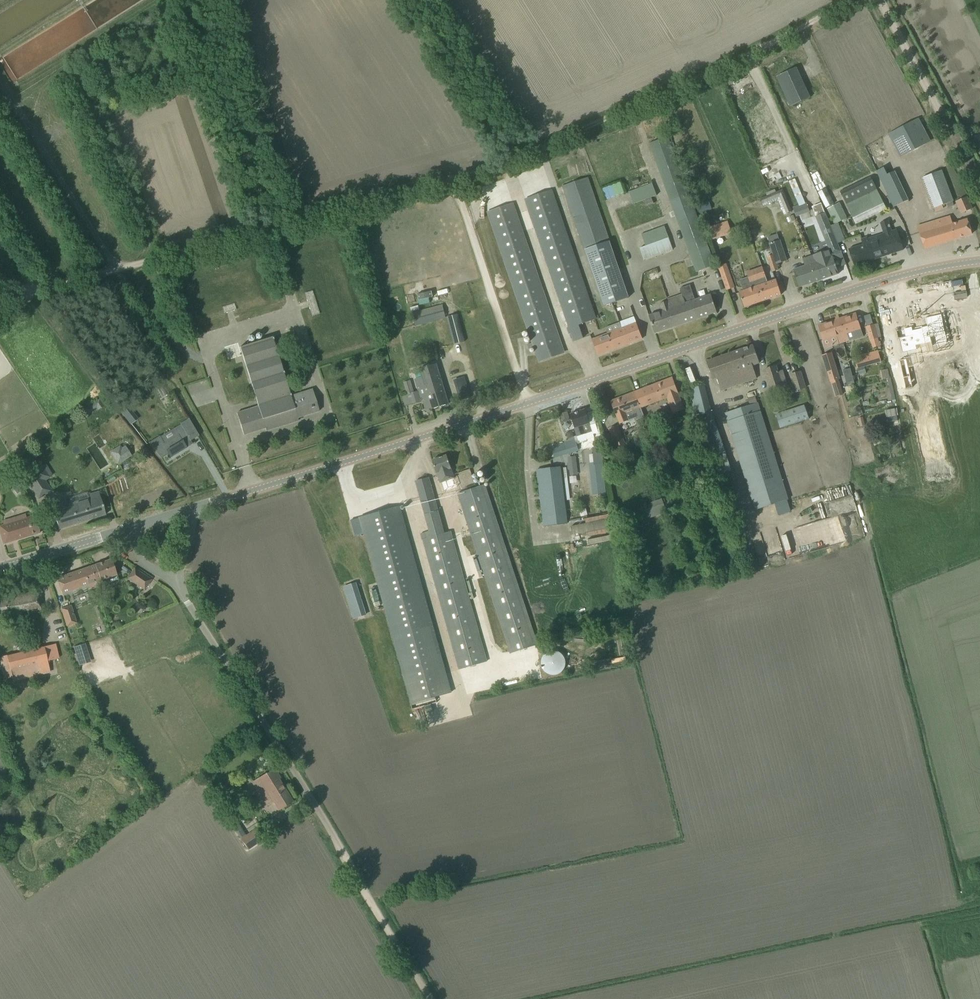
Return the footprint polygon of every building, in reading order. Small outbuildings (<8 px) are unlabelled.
[(776,77),(790,106),(810,97),(796,67),(776,77)] [(775,120),(779,118),(769,100),(765,103),(775,120)] [(888,133),(900,157),(930,141),(918,118),(888,133)] [(649,144),(696,272),(716,265),(668,136),(649,144)] [(761,165),(766,182),(777,179),(772,162),(761,165)] [(876,171),(893,207),(908,200),(895,171),(887,174),(884,167),(876,171)] [(922,177),(933,208),(953,200),(942,170),(922,177)] [(839,191),(856,225),(886,209),(870,176),(839,191)] [(585,250),(609,242),(587,178),(563,186),(585,250)] [(629,192),(633,204),(656,195),(652,184),(629,192)] [(818,192),(826,207),(834,204),(826,188),(818,192)] [(779,201),(784,214),(791,211),(782,189),(760,198),(763,206),(777,200),(777,202),(779,201)] [(592,309),(551,190),(525,199),(571,331),(575,341),(582,338),(578,324),(595,319),(592,309)] [(972,209),(967,197),(956,201),(961,213),(972,209)] [(696,205),(699,214),(711,210),(708,201),(696,205)] [(806,202),(793,207),(796,216),(809,211),(806,202)] [(834,224),(833,225),(836,232),(833,233),(837,243),(845,240),(838,222),(847,218),(839,202),(827,209),(834,224)] [(561,345),(513,203),(487,212),(536,354),(538,353),(541,361),(562,353),(559,346),(561,345)] [(838,274),(833,257),(832,257),(831,255),(841,251),(837,243),(833,233),(836,232),(833,225),(831,226),(825,212),(816,216),(829,250),(813,255),(803,259),(805,266),(793,270),(799,287),(838,274)] [(917,226),(922,239),(925,249),(972,234),(967,219),(953,223),(950,216),(917,226)] [(706,228),(710,240),(727,234),(728,237),(732,235),(727,221),(706,228)] [(879,239),(874,241),(869,243),(867,238),(861,240),(863,245),(849,249),(855,265),(905,249),(897,230),(878,236),(879,239)] [(769,243),(772,255),(773,255),(776,264),(776,263),(787,260),(780,240),(779,240),(777,234),(768,237),(770,243),(769,243)] [(640,248),(644,260),(673,249),(668,237),(640,248)] [(585,250),(604,306),(628,298),(609,242),(585,250)] [(773,255),(772,255),(767,257),(772,272),(778,270),(776,263),(776,264),(773,255)] [(718,266),(726,290),(734,287),(726,263),(718,266)] [(767,282),(762,267),(747,273),(752,288),(739,292),(744,307),(781,295),(775,279),(767,282)] [(649,316),(651,324),(655,333),(716,312),(710,294),(695,300),(690,285),(680,289),(685,303),(671,309),(668,301),(659,304),(662,311),(649,316)] [(428,302),(427,297),(431,296),(429,290),(415,293),(417,304),(428,302)] [(413,312),(416,326),(446,318),(443,305),(413,312)] [(871,321),(867,313),(857,317),(861,326),(871,321)] [(465,341),(458,314),(447,317),(454,344),(465,341)] [(850,340),(862,336),(855,314),(819,325),(826,348),(850,340)] [(948,343),(942,314),(926,318),(927,324),(896,330),(898,339),(900,339),(903,352),(917,349),(916,346),(931,342),(932,346),(948,343)] [(620,325),(617,326),(618,330),(592,339),(598,355),(642,339),(634,317),(619,322),(620,325)] [(866,327),(870,340),(878,338),(874,325),(866,327)] [(298,418),(319,411),(312,389),(291,396),(272,337),(240,347),(258,406),(237,413),(243,435),(265,428),(266,431),(298,420),(298,418)] [(717,378),(721,391),(757,378),(752,365),(759,363),(753,345),(706,361),(713,379),(717,378)] [(854,357),(857,369),(864,367),(881,362),(878,350),(854,357)] [(822,356),(835,397),(843,395),(838,379),(840,379),(832,353),(822,356)] [(418,392),(402,396),(405,406),(424,401),(426,410),(431,408),(432,409),(449,404),(436,364),(419,369),(421,378),(415,380),(418,392)] [(764,370),(767,379),(771,391),(787,386),(783,371),(778,372),(776,366),(764,370)] [(882,379),(889,377),(887,368),(880,370),(882,379)] [(790,375),(793,384),(795,392),(806,388),(801,371),(790,375)] [(644,417),(641,408),(667,398),(673,413),(684,409),(672,378),(611,401),(615,410),(620,424),(628,421),(625,414),(633,411),(636,420),(644,417)] [(456,386),(459,399),(469,397),(466,384),(456,386)] [(704,385),(688,389),(696,417),(697,417),(710,457),(725,453),(711,413),(704,385)] [(101,398),(82,411),(85,415),(97,407),(98,409),(106,404),(101,398)] [(725,414),(755,511),(788,501),(759,403),(725,414)] [(804,405),(776,414),(780,428),(809,419),(804,405)] [(595,438),(593,432),(585,410),(570,415),(578,440),(576,441),(575,440),(551,447),(554,457),(578,449),(577,446),(577,444),(595,438)] [(567,411),(559,413),(561,420),(569,417),(567,411)] [(189,418),(180,423),(190,441),(199,435),(189,418)] [(609,429),(615,447),(625,444),(618,425),(609,429)] [(160,436),(149,443),(161,458),(168,454),(171,457),(187,447),(180,436),(179,434),(164,443),(160,436)] [(28,438),(17,446),(22,452),(32,444),(35,442),(31,436),(28,438)] [(85,447),(101,469),(110,463),(99,448),(103,444),(99,438),(85,447)] [(115,457),(121,465),(132,457),(126,449),(115,457)] [(588,455),(592,495),(607,494),(603,453),(588,455)] [(432,460),(436,470),(440,484),(455,479),(447,455),(432,460)] [(567,463),(568,470),(577,469),(576,460),(568,461),(568,463),(567,463)] [(190,465),(196,479),(206,475),(200,461),(190,465)] [(44,464),(25,476),(32,487),(39,498),(50,490),(44,480),(49,477),(49,476),(51,474),(44,464)] [(686,468),(689,480),(705,476),(702,464),(686,468)] [(542,469),(537,469),(540,494),(544,524),(554,523),(567,521),(564,501),(560,469),(560,467),(542,469)] [(429,478),(415,481),(418,491),(425,515),(438,511),(432,487),(429,478)] [(458,494),(461,503),(512,653),(538,644),(484,485),(458,494)] [(52,506),(56,519),(59,529),(106,514),(98,491),(87,495),(89,499),(72,504),(71,500),(52,506)] [(644,511),(647,520),(665,514),(662,505),(644,511)] [(451,692),(400,506),(350,520),(353,529),(362,527),(413,709),(437,703),(435,697),(451,692)] [(429,531),(421,534),(422,539),(423,539),(459,670),(488,662),(451,531),(444,533),(438,511),(425,515),(429,531)] [(4,525),(0,526),(0,532),(4,544),(40,533),(35,515),(20,520),(19,517),(3,522),(4,525)] [(571,526),(573,535),(611,527),(610,519),(571,526)] [(95,564),(95,565),(57,578),(62,594),(88,585),(90,589),(103,585),(102,580),(117,575),(111,559),(95,564)] [(128,578),(144,589),(151,579),(135,568),(128,578)] [(344,587),(354,619),(367,615),(356,583),(344,587)] [(30,614),(30,618),(45,615),(40,590),(0,598),(0,620),(30,614)] [(61,609),(66,627),(77,623),(72,605),(61,609)] [(96,640),(84,642),(86,650),(107,645),(104,631),(94,633),(96,640)] [(56,644),(0,657),(0,661),(4,679),(12,677),(13,681),(50,673),(47,661),(60,658),(56,644)] [(77,665),(89,661),(85,648),(73,652),(77,665)] [(546,673),(546,674),(547,674),(548,675),(549,675),(550,675),(551,676),(553,676),(554,676),(556,676),(557,675),(558,675),(559,675),(560,674),(561,674),(562,673),(563,672),(563,671),(564,671),(565,670),(565,669),(565,668),(566,667),(566,665),(566,664),(566,663),(566,662),(566,661),(566,660),(565,659),(565,658),(565,657),(564,656),(563,655),(563,654),(562,654),(561,653),(559,652),(558,651),(557,651),(555,651),(554,651),(551,651),(550,651),(549,651),(548,652),(547,652),(546,653),(546,654),(545,654),(544,655),(543,656),(543,657),(542,658),(542,659),(542,660),(541,661),(541,662),(541,663),(541,664),(541,665),(542,667),(542,668),(542,669),(543,670),(543,671),(544,671),(545,672),(546,673)] [(273,802),(279,810),(293,802),(272,769),(252,782),(266,807),(273,802)] [(230,821),(248,849),(263,839),(257,829),(247,835),(235,818),(230,821)]
